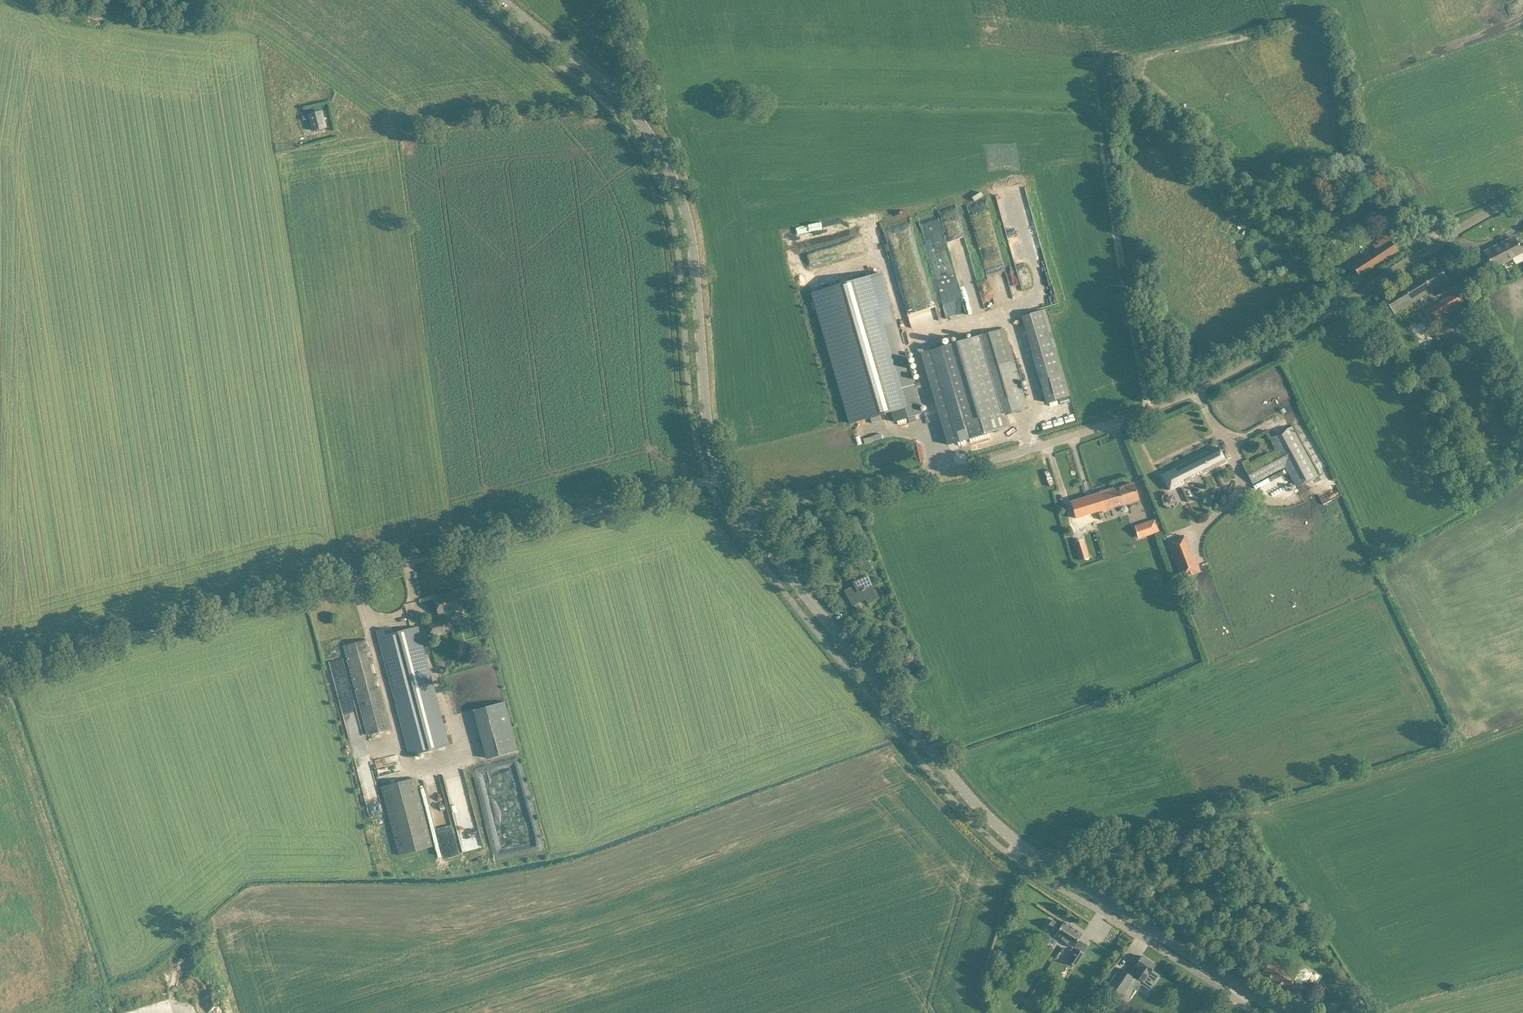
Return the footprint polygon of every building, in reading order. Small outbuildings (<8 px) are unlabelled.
[(322,111),(307,115),(312,131),(326,128),(322,111)] [(307,114),(302,116),(305,133),(311,132),(307,114)] [(1378,211),(1381,215),(1383,214),(1386,220),(1385,221),(1387,224),(1396,218),(1388,205),(1378,211)] [(926,242),(930,258),(945,254),(937,221),(920,225),(923,234),(932,232),(934,240),(926,242)] [(1353,264),(1360,276),(1399,251),(1393,242),(1392,240),(1388,234),(1374,243),(1378,249),(1366,257),(1365,256),(1353,264)] [(1491,261),(1494,267),(1522,253),(1522,247),(1521,248),(1516,238),(1504,244),(1503,243),(1486,252),(1491,261)] [(1386,298),(1391,306),(1395,313),(1449,280),(1440,265),(1386,298)] [(1505,266),(1497,269),(1504,282),(1511,278),(1505,266)] [(880,273),(812,293),(850,423),(891,412),(894,422),(921,414),(880,273)] [(1485,279),(1480,283),(1488,294),(1493,290),(1485,279)] [(1458,291),(1430,309),(1437,321),(1438,320),(1444,317),(1466,304),(1458,291)] [(1021,316),(1044,393),(1047,403),(1070,396),(1067,385),(1044,309),(1021,316)] [(1004,328),(930,350),(957,442),(1009,426),(1006,415),(1027,408),(1004,328)] [(1085,380),(1067,385),(1070,396),(1088,390),(1085,380)] [(1276,450),(1244,467),(1253,484),(1285,467),(1296,488),(1318,476),(1292,427),(1270,439),(1276,450)] [(1162,475),(1170,490),(1226,462),(1218,447),(1162,475)] [(1080,500),(1071,502),(1078,524),(1086,521),(1087,524),(1101,520),(1099,511),(1139,499),(1137,493),(1134,483),(1118,488),(1118,487),(1099,493),(1100,493),(1080,500)] [(1169,504),(1176,501),(1173,494),(1166,497),(1169,504)] [(1135,523),(1138,537),(1159,533),(1157,519),(1135,523)] [(1184,536),(1168,542),(1182,577),(1201,570),(1195,554),(1192,556),(1184,536)] [(1087,551),(1077,555),(1079,561),(1089,557),(1087,551)] [(857,564),(860,572),(871,568),(868,560),(857,564)] [(854,587),(846,591),(853,605),(862,600),(866,598),(869,604),(874,600),(880,598),(869,577),(868,577),(854,583),(856,586),(854,587)] [(435,597),(437,607),(439,615),(440,615),(441,620),(429,624),(432,635),(452,630),(449,619),(447,619),(446,613),(463,609),(458,591),(435,597)] [(378,637),(381,647),(409,756),(449,746),(418,627),(378,637)] [(367,640),(344,646),(347,656),(368,735),(390,729),(379,687),(376,688),(375,681),(378,681),(376,675),(373,676),(370,664),(373,664),(371,658),(369,659),(367,653),(370,652),(369,650),(367,640)] [(518,751),(505,702),(476,710),(489,759),(518,751)] [(415,777),(381,786),(399,855),(433,845),(415,777)] [(372,783),(362,786),(371,815),(377,813),(376,810),(381,808),(372,783)] [(1082,934),(1064,921),(1061,926),(1052,920),(1046,929),(1055,935),(1073,948),(1082,934)] [(1077,949),(1068,962),(1075,967),(1084,953),(1077,949)] [(1119,968),(1106,989),(1121,999),(1130,985),(1135,979),(1141,983),(1149,988),(1159,974),(1152,970),(1155,965),(1142,956),(1135,965),(1132,970),(1129,974),(1119,968)] [(1270,959),(1267,964),(1262,973),(1288,989),(1297,976),(1270,959)] [(1304,981),(1313,987),(1321,976),(1312,970),(1304,981)] [(1357,997),(1348,1002),(1351,1008),(1360,1003),(1357,997)]
